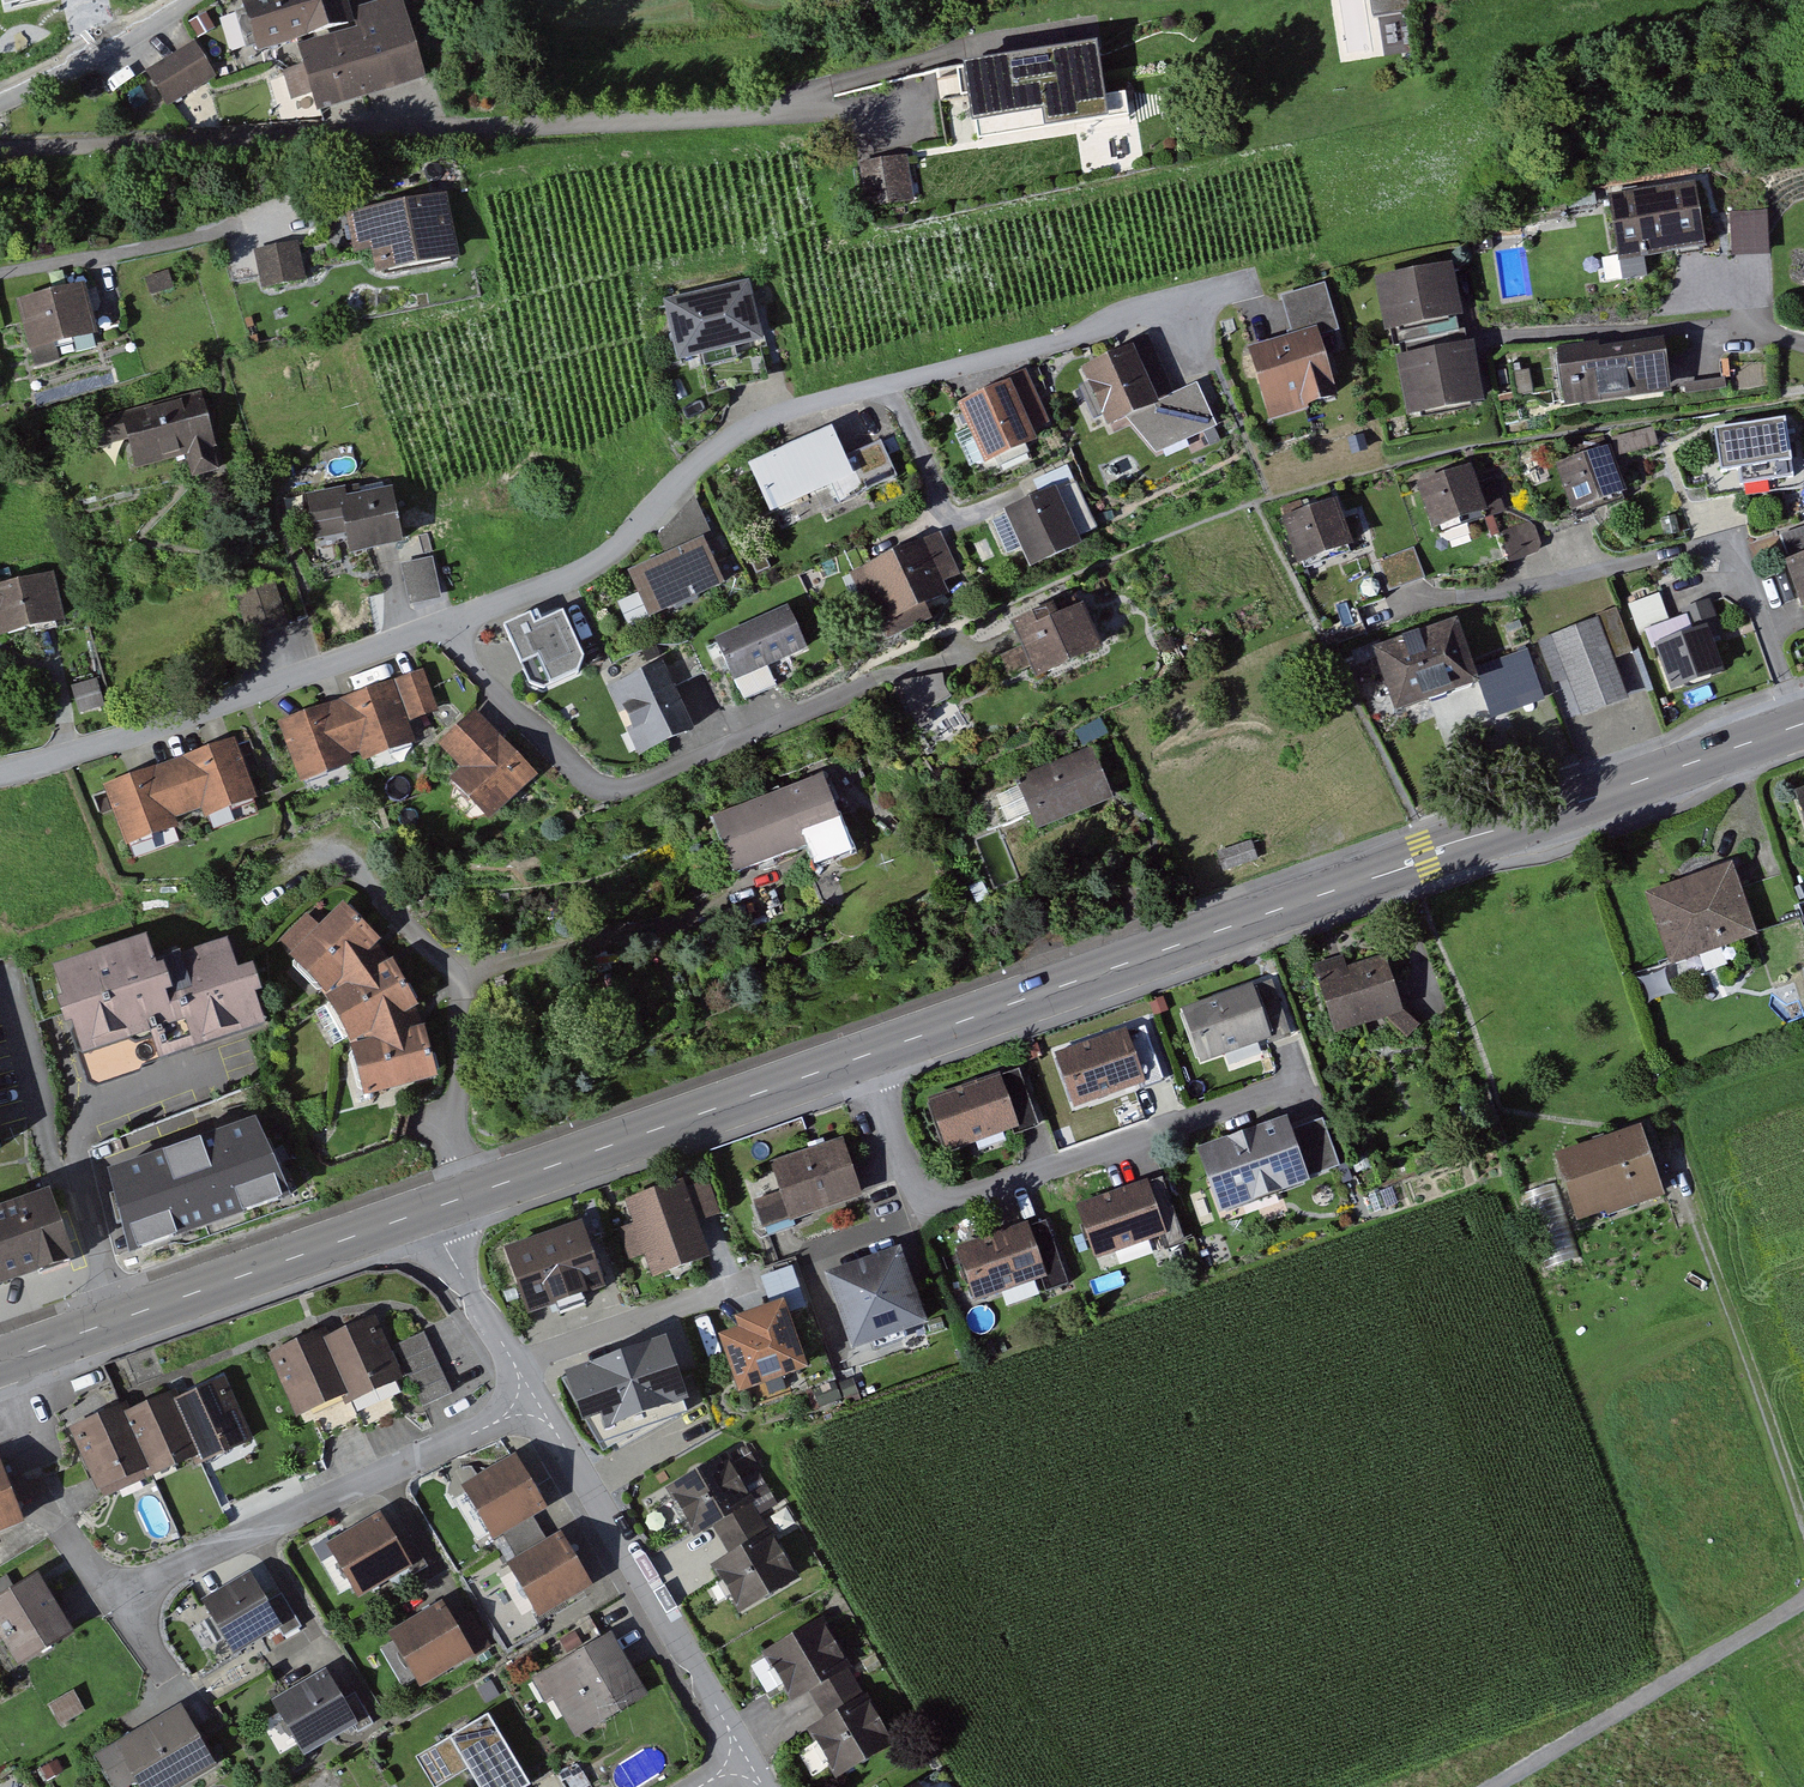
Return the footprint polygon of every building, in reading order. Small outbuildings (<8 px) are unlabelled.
[(255,55),(356,29),(349,0),(263,0),(242,5),(255,55)] [(298,116),(426,82),(404,0),(403,0),(356,12),(362,33),(301,49),(306,70),(287,75),(298,116)] [(1343,52),(1380,44),(1371,0),(1333,0),(1343,52)] [(145,74),(165,107),(218,76),(199,43),(145,74)] [(1099,50),(962,75),(974,143),(1111,119),(1099,50)] [(1169,106),(1164,88),(1136,96),(1141,114),(1169,106)] [(917,201),(913,153),(864,156),(867,204),(917,201)] [(1618,209),(1623,258),(1709,249),(1704,199),(1618,209)] [(445,203),(352,221),(364,284),(457,266),(445,203)] [(1767,207),(1733,209),(1735,251),(1769,250),(1767,207)] [(258,257),(266,295),(305,287),(298,249),(258,257)] [(1456,266),(1379,280),(1388,329),(1464,316),(1456,266)] [(172,275),(146,283),(150,297),(176,289),(172,275)] [(1331,394),(1318,342),(1342,336),(1329,286),(1284,298),(1293,333),(1249,344),(1266,410),(1331,394)] [(750,287),(666,308),(679,360),(763,340),(750,287)] [(88,293),(20,307),(30,353),(98,339),(88,293)] [(1203,383),(1159,402),(1135,345),(1085,366),(1110,427),(1132,417),(1160,453),(1221,427),(1203,383)] [(1396,359),(1406,413),(1484,399),(1474,346),(1396,359)] [(1671,347),(1559,350),(1560,395),(1672,392),(1671,347)] [(963,405),(987,457),(1052,427),(1028,375),(963,405)] [(221,471),(203,402),(91,432),(95,447),(129,438),(137,468),(189,455),(195,478),(221,471)] [(1784,427),(1720,433),(1727,483),(1789,474),(1784,427)] [(835,429),(747,470),(768,516),(822,491),(831,512),(900,480),(883,442),(848,458),(835,429)] [(1613,442),(1559,460),(1574,503),(1628,485),(1613,442)] [(1473,464),(1423,481),(1439,528),(1489,510),(1473,464)] [(392,483),(310,499),(321,558),(404,542),(392,483)] [(1063,491),(1010,512),(1032,566),(1084,545),(1063,491)] [(1342,497),(1284,518),(1299,561),(1358,539),(1342,497)] [(669,549),(706,529),(696,509),(659,528),(669,549)] [(1778,538),(1803,610),(1803,529),(1778,538)] [(942,533),(852,574),(884,646),(962,611),(948,580),(961,574),(942,533)] [(707,544),(628,576),(647,622),(725,591),(707,544)] [(437,556),(404,561),(411,602),(444,597),(437,556)] [(64,617),(54,577),(2,590),(0,582),(0,633),(64,617)] [(290,625),(280,587),(250,595),(260,633),(290,625)] [(789,610),(717,645),(736,683),(807,649),(789,610)] [(1088,612),(1025,639),(1043,680),(1106,654),(1088,612)] [(1459,620),(1376,647),(1397,709),(1480,682),(1459,620)] [(1605,620),(1550,639),(1576,713),(1631,694),(1605,620)] [(1714,625),(1661,643),(1678,691),(1730,673),(1714,625)] [(541,630),(515,642),(533,683),(549,676),(561,704),(590,692),(594,678),(572,631),(546,643),(541,630)] [(679,685),(706,675),(698,653),(671,663),(679,685)] [(608,685),(639,757),(696,732),(664,660),(608,685)] [(914,711),(952,702),(945,673),(907,682),(914,711)] [(424,676),(281,725),(302,785),(352,767),(350,761),(362,757),(364,763),(418,744),(413,729),(439,720),(424,676)] [(490,824),(536,779),(475,718),(445,748),(466,769),(450,785),(490,824)] [(235,741),(103,788),(124,846),(175,828),(173,822),(206,810),(208,817),(256,800),(235,741)] [(1095,756),(979,805),(992,836),(1030,820),(1037,838),(1116,805),(1095,756)] [(823,782),(715,826),(736,877),(806,848),(813,864),(850,849),(823,782)] [(1249,842),(1217,852),(1223,870),(1255,861),(1249,842)] [(1734,865),(1649,895),(1672,960),(1757,930),(1734,865)] [(419,1009),(393,964),(382,946),(348,907),(320,931),(311,920),(282,945),(329,1000),(354,1046),(366,1097),(439,1080),(428,1030),(419,1009)] [(146,939),(52,971),(82,1059),(153,1035),(162,1061),(264,1026),(235,939),(156,966),(146,939)] [(1337,1040),(1406,1015),(1386,958),(1317,983),(1337,1040)] [(1273,1039),(1254,988),(1184,1013),(1202,1064),(1273,1039)] [(1055,1061),(1074,1112),(1149,1085),(1131,1034),(1055,1061)] [(927,1104),(945,1154),(1020,1127),(1002,1077),(927,1104)] [(98,1150),(141,1262),(294,1204),(252,1092),(98,1150)] [(1291,1119),(1201,1151),(1223,1215),(1313,1183),(1291,1119)] [(1668,1194),(1645,1128),(1555,1160),(1579,1225),(1668,1194)] [(844,1142),(774,1167),(793,1222),(864,1197),(844,1142)] [(683,1182),(627,1202),(655,1280),(711,1260),(683,1182)] [(1079,1211),(1096,1259),(1168,1234),(1150,1185),(1079,1211)] [(74,1257),(50,1193),(0,1211),(0,1284),(74,1257)] [(584,1220),(506,1248),(530,1314),(607,1287),(584,1220)] [(1048,1280),(1029,1225),(956,1251),(975,1306),(1048,1280)] [(904,1252),(830,1279),(857,1351),(931,1325),(904,1252)] [(739,1394),(810,1369),(786,1304),(716,1329),(739,1394)] [(324,1342),(346,1395),(396,1374),(373,1320),(324,1342)] [(276,1352),(302,1414),(346,1395),(324,1342),(320,1333),(276,1352)] [(451,1396),(424,1334),(399,1345),(425,1407),(451,1396)] [(663,1346),(570,1382),(595,1446),(687,1410),(663,1346)] [(172,1400),(196,1456),(249,1433),(225,1377),(172,1400)] [(122,1413),(150,1476),(196,1456),(172,1400),(169,1393),(122,1413)] [(120,1407),(73,1427),(103,1496),(150,1476),(122,1413),(120,1407)] [(668,1483),(699,1536),(717,1525),(756,1502),(725,1450),(668,1483)] [(464,1486),(495,1537),(547,1506),(516,1454),(464,1486)] [(24,1521),(0,1462),(0,1531),(24,1521)] [(732,1551),(771,1528),(756,1502),(717,1525),(732,1551)] [(330,1543),(360,1594),(412,1563),(381,1513),(330,1543)] [(714,1561),(745,1614),(802,1580),(771,1528),(732,1551),(714,1561)] [(511,1565),(540,1614),(593,1581),(564,1533),(511,1565)] [(252,1571),(206,1599),(239,1654),(285,1626),(252,1571)] [(35,1579),(0,1600),(0,1640),(4,1638),(22,1669),(72,1639),(35,1579)] [(393,1637),(421,1684),(475,1651),(447,1604),(393,1637)] [(764,1647),(795,1700),(813,1689),(852,1666),(821,1614),(764,1647)] [(611,1634),(536,1679),(573,1740),(648,1695),(611,1634)] [(829,1715),(868,1692),(852,1666),(813,1689),(829,1715)] [(276,1701),(309,1755),(360,1724),(328,1670),(276,1701)] [(810,1725),(841,1778),(899,1744),(868,1692),(829,1715),(810,1725)] [(86,1708),(78,1694),(51,1710),(59,1725),(86,1708)] [(183,1706),(96,1758),(114,1786),(180,1786),(218,1764),(183,1706)] [(490,1716),(419,1759),(436,1786),(441,1786),(465,1773),(474,1786),(533,1786),(490,1716)]
